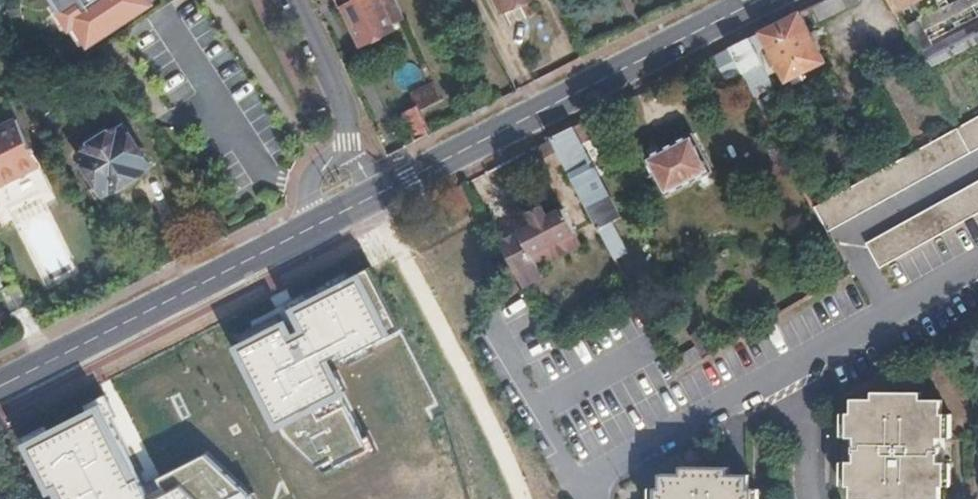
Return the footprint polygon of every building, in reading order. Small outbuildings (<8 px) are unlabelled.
[(68,64),(96,46),(100,52),(121,38),(117,32),(154,7),(149,0),(26,0),(68,64)] [(393,30),(389,21),(401,15),(394,0),(334,0),(339,9),(342,8),(360,46),(393,30)] [(500,12),(525,0),(494,0),(500,12)] [(815,3),(819,16),(861,3),(860,0),(825,0),(815,3)] [(894,11),(901,7),(915,0),(889,0),(894,11)] [(977,15),(977,0),(957,0),(919,19),(929,39),(977,15)] [(901,7),(894,11),(901,24),(907,21),(901,7)] [(798,12),(729,47),(740,70),(760,60),(756,52),(767,47),(784,80),(823,60),(798,12)] [(907,21),(901,24),(909,40),(915,50),(925,45),(912,19),(907,21)] [(977,39),(977,23),(932,45),(939,58),(977,39)] [(715,54),(726,77),(740,70),(729,47),(715,54)] [(765,69),(745,78),(754,95),(773,86),(765,69)] [(402,114),(415,141),(427,135),(419,111),(442,100),(434,82),(411,93),(418,106),(402,114)] [(956,130),(819,209),(833,233),(977,150),(977,118),(956,130)] [(50,191),(17,122),(0,130),(0,214),(50,191)] [(608,250),(611,256),(623,249),(608,220),(616,215),(577,141),(588,135),(582,122),(549,139),(560,159),(608,250)] [(147,169),(123,130),(80,156),(104,195),(147,169)] [(662,199),(710,174),(690,136),(642,162),(662,199)] [(549,139),(538,145),(549,166),(560,159),(549,139)] [(872,248),(885,271),(977,217),(977,186),(872,248)] [(532,223),(545,216),(540,205),(526,212),(532,223)] [(495,243),(501,253),(520,288),(541,276),(529,255),(574,231),(561,207),(545,216),(532,223),(495,243)] [(270,308),(213,336),(247,403),(303,456),(318,448),(321,454),(350,439),(309,356),(380,320),(351,261),(274,300),(284,319),(277,323),(270,308)] [(941,496),(941,483),(946,483),(946,459),(938,459),(939,432),(947,433),(947,408),(944,408),(943,395),(925,395),(925,387),(876,386),(876,393),(855,393),(855,406),(850,405),(848,429),(858,429),(858,456),(848,456),(847,478),(853,479),(853,493),(873,494),(873,498),(920,498),(920,496),(941,496)] [(101,411),(27,451),(53,498),(148,498),(101,411)] [(243,492),(201,461),(157,484),(165,498),(246,498),(243,492)] [(754,483),(750,483),(749,469),(729,469),(729,461),(681,462),(681,468),(663,469),(663,482),(658,482),(658,498),(754,498),(754,483)]
